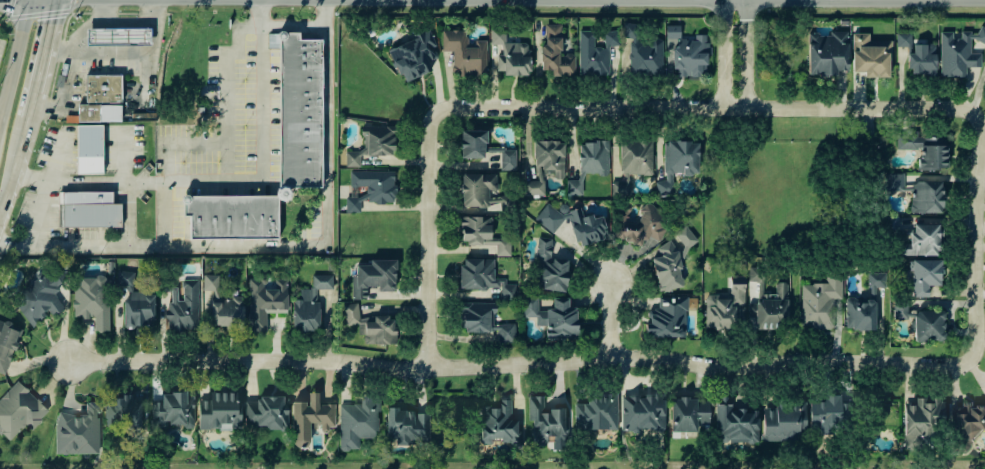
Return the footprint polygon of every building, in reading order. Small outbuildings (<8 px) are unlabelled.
[(574,75),(574,53),(561,53),(560,23),(544,24),(545,45),(540,45),(540,70),(550,69),(550,75),(574,75)] [(662,37),(648,37),(648,44),(638,44),(638,23),(622,23),(622,37),(629,37),(629,74),(661,74),(662,37)] [(706,34),(695,34),(695,39),(679,39),(680,24),(665,24),(665,38),(673,38),(673,47),(667,47),(667,75),(706,76),(706,34)] [(964,76),(964,67),(981,67),(981,52),(970,52),(970,38),(972,38),(984,43),(984,28),(980,26),(976,34),(967,30),(960,30),(960,37),(951,37),(951,32),(940,32),(940,76),(964,76)] [(150,45),(149,27),(85,28),(86,46),(150,45)] [(400,81),(431,71),(428,60),(438,56),(429,29),(412,34),(414,39),(389,47),(400,81)] [(486,75),(486,40),(474,39),(474,46),(464,46),(464,30),(441,29),(441,50),(452,51),(452,75),(486,75)] [(505,42),(505,30),(490,30),(489,44),(497,44),(497,54),(496,54),(496,73),(529,74),(530,42),(505,42)] [(579,74),(608,74),(608,45),(620,45),(620,30),(604,30),(604,46),(594,46),(594,30),(579,30),(579,74)] [(847,30),(829,31),(829,33),(807,34),(808,75),(836,74),(836,70),(848,70),(847,30)] [(890,40),(868,40),(868,33),(851,32),(851,71),(863,71),(863,76),(890,77),(890,40)] [(910,32),(895,32),(895,46),(907,46),(907,52),(910,52),(910,32)] [(320,39),(321,187),(277,187),(277,33),(298,33),(296,39),(320,39)] [(936,74),(935,44),(912,44),(913,53),(908,53),(908,75),(936,74)] [(85,75),(121,75),(121,102),(85,102),(85,75)] [(77,104),(77,120),(100,121),(99,104),(77,104)] [(76,125),(102,124),(102,172),(76,173),(76,125)] [(346,167),(361,167),(361,155),(394,155),(394,126),(363,125),(363,151),(346,151),(346,167)] [(485,131),(460,130),(460,158),(485,158),(485,131)] [(918,170),(946,170),(946,137),(918,137),(918,132),(896,132),(897,149),(918,149),(918,170)] [(652,139),(621,139),(620,174),(652,174),(652,139)] [(523,195),(544,195),(544,178),(565,178),(563,140),(534,141),(535,181),(523,181),(523,195)] [(583,194),(583,174),(608,174),(608,141),(578,141),(579,180),(567,180),(567,195),(583,194)] [(664,141),(663,181),(657,181),(657,194),(673,194),(673,174),(698,174),(698,141),(664,141)] [(501,170),(515,170),(515,150),(501,150),(501,170)] [(395,171),(350,171),(350,187),(366,187),(366,197),(346,197),(346,212),(360,212),(360,202),(395,202),(395,171)] [(910,212),(941,213),(942,183),(904,182),(904,174),(888,173),(887,190),(911,191),(910,212)] [(628,196),(629,174),(624,174),(624,182),(612,181),(611,195),(628,196)] [(62,191),(77,191),(77,203),(121,203),(121,226),(58,227),(58,204),(62,204),(62,191)] [(182,196),(276,196),(277,239),(189,238),(189,215),(182,215),(182,196)] [(534,219),(552,233),(563,219),(569,218),(573,238),(582,245),(603,240),(607,235),(603,216),(593,218),(582,209),(581,208),(560,213),(546,202),(534,219)] [(613,236),(641,246),(645,236),(656,240),(667,211),(645,203),(636,225),(624,220),(626,213),(622,212),(613,236)] [(496,244),(496,255),(510,256),(510,238),(491,237),(491,216),(461,216),(461,243),(496,244)] [(900,255),(939,255),(938,224),(911,224),(912,243),(900,243),(900,255)] [(664,293),(684,283),(678,271),(683,268),(676,256),(697,245),(688,225),(671,234),(673,239),(656,248),(660,255),(648,261),(664,293)] [(568,260),(550,258),(552,239),(538,237),(535,259),(542,260),(538,288),(564,292),(568,260)] [(460,287),(501,289),(500,299),(515,299),(515,284),(505,284),(505,279),(494,278),(494,259),(461,258),(460,287)] [(395,259),(369,260),(369,265),(355,265),(356,275),(353,275),(353,298),(366,298),(366,286),(377,286),(378,291),(395,291),(395,259)] [(941,285),(941,260),(911,260),(912,297),(928,297),(928,286),(941,285)] [(30,325),(49,314),(51,317),(64,309),(55,293),(62,289),(50,269),(29,282),(32,287),(21,293),(27,303),(19,308),(30,325)] [(219,275),(203,274),(203,290),(218,290),(219,275)] [(318,330),(318,289),(332,289),(332,275),(312,275),(312,289),(301,289),(301,300),(293,300),(292,330),(318,330)] [(801,284),(802,328),(834,328),(833,299),(841,299),(841,275),(826,275),(826,284),(801,284)] [(109,332),(110,277),(74,276),(74,318),(93,318),(93,332),(109,332)] [(730,276),(730,295),(706,294),(705,329),(737,329),(737,306),(744,306),(744,276),(730,276)] [(287,312),(286,279),(274,279),(275,285),(266,286),(266,277),(248,277),(249,331),(266,331),(266,313),(287,312)] [(196,279),(182,280),(183,300),(177,300),(177,287),(170,287),(170,302),(166,302),(167,329),(198,328),(196,279)] [(244,297),(219,297),(219,291),(209,291),(208,327),(243,327),(244,297)] [(123,299),(124,327),(154,326),(153,292),(129,293),(129,299),(123,299)] [(577,338),(576,307),(568,307),(568,298),(552,298),(553,309),(538,310),(537,295),(523,295),(524,317),(535,317),(536,326),(546,326),(546,339),(577,338)] [(686,336),(686,297),(658,297),(658,310),(647,310),(647,337),(686,336)] [(874,330),(875,298),(845,298),(845,329),(874,330)] [(514,323),(496,324),(496,302),(462,303),(463,333),(498,332),(499,343),(515,342),(514,323)] [(395,344),(395,317),(359,317),(359,303),(345,303),(345,324),(357,324),(357,335),(365,335),(365,344),(395,344)] [(944,310),(912,311),(913,342),(944,341),(944,310)] [(6,374),(20,327),(0,321),(0,372),(6,374)] [(9,441),(26,423),(32,429),(49,411),(17,381),(6,392),(6,393),(0,400),(0,433),(9,441)] [(198,428),(240,429),(240,402),(236,402),(236,393),(210,392),(210,400),(198,399),(198,428)] [(292,401),(291,444),(309,444),(309,425),(318,426),(318,429),(335,429),(335,404),(318,404),(318,393),(307,392),(307,401),(292,401)] [(193,426),(193,393),(161,393),(161,400),(151,400),(151,427),(193,426)] [(617,429),(616,394),(586,395),(586,403),(574,403),(574,430),(617,429)] [(810,434),(847,433),(846,402),(840,403),(840,394),(824,395),(824,399),(809,399),(810,434)] [(105,425),(123,425),(123,429),(147,428),(147,396),(104,396),(105,425)] [(287,396),(258,396),(258,401),(246,401),(245,428),(287,429),(287,396)] [(339,404),(339,450),(358,450),(358,437),(378,437),(378,396),(360,396),(360,404),(339,404)] [(567,442),(566,408),(543,409),(543,396),(528,396),(529,421),(533,421),(533,442),(567,442)] [(621,397),(621,430),(664,429),(664,396),(621,397)] [(732,397),(716,396),(715,442),(758,443),(758,415),(745,415),(746,410),(732,409),(732,397)] [(510,398),(496,399),(496,406),(480,406),(480,443),(518,442),(518,421),(510,421),(510,398)] [(904,404),(903,448),(921,448),(921,439),(934,439),(934,423),(944,423),(944,399),(933,399),(933,403),(925,403),(925,398),(916,398),(916,404),(904,404)] [(670,431),(697,431),(697,427),(709,427),(708,399),(670,399),(670,431)] [(98,453),(98,411),(100,411),(100,402),(86,402),(86,414),(56,415),(56,454),(98,453)] [(386,442),(426,444),(427,412),(398,412),(398,404),(387,404),(386,442)] [(805,433),(805,404),(762,405),(763,441),(799,440),(798,433),(805,433)] [(954,451),(970,451),(971,433),(984,434),(984,405),(961,405),(961,407),(955,407),(954,451)]
